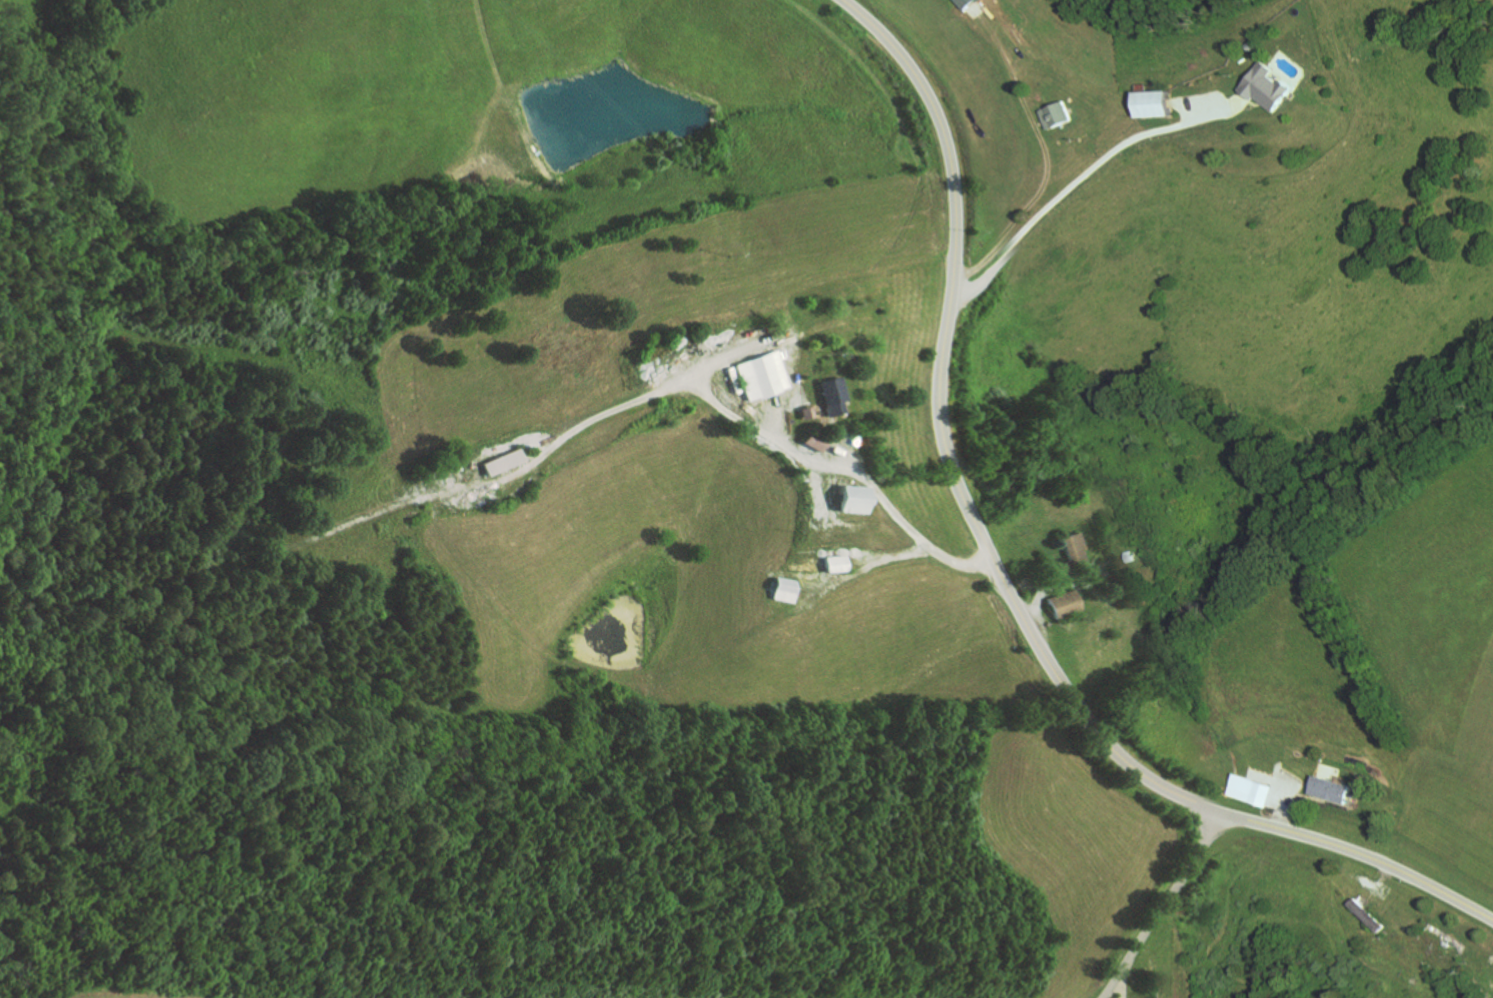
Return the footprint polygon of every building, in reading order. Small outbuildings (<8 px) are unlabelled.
[(979,0),(961,0),(969,9),(979,0)] [(1251,50),(1258,45),(1255,40),(1247,46),(1251,50)] [(1242,90),(1250,96),(1255,100),(1257,98),(1277,112),(1295,88),(1285,80),(1282,83),(1272,75),(1277,69),(1264,60),(1242,90)] [(1175,116),(1173,90),(1140,93),(1142,119),(1175,116)] [(1053,129),(1077,118),(1068,101),(1045,112),(1053,129)] [(730,365),(745,402),(770,392),(787,385),(773,348),(730,365)] [(837,410),(833,398),(838,397),(831,375),(810,381),(820,415),(837,410)] [(798,418),(795,406),(801,405),(807,403),(809,415),(798,418)] [(798,441),(815,450),(818,444),(821,438),(804,429),(798,441)] [(480,475),(475,463),(513,447),(518,459),(480,475)] [(411,480),(441,467),(438,461),(408,474),(411,480)] [(858,511),(860,486),(836,484),(834,508),(858,511)] [(1065,578),(1062,568),(1058,570),(1055,560),(1059,558),(1051,536),(1067,531),(1072,546),(1070,546),(1075,560),(1071,561),(1076,575),(1065,578)] [(1132,560),(1140,558),(1138,549),(1130,551),(1132,560)] [(844,569),(844,555),(823,555),(823,570),(844,569)] [(788,601),(792,580),(771,576),(767,597),(788,601)] [(1066,588),(1074,608),(1050,618),(1042,597),(1066,588)] [(1269,806),(1276,785),(1237,771),(1230,792),(1269,806)] [(1312,791),(1317,773),(1351,783),(1346,801),(1327,796),(1312,791)] [(1376,932),(1383,926),(1355,897),(1349,903),(1376,932)]
